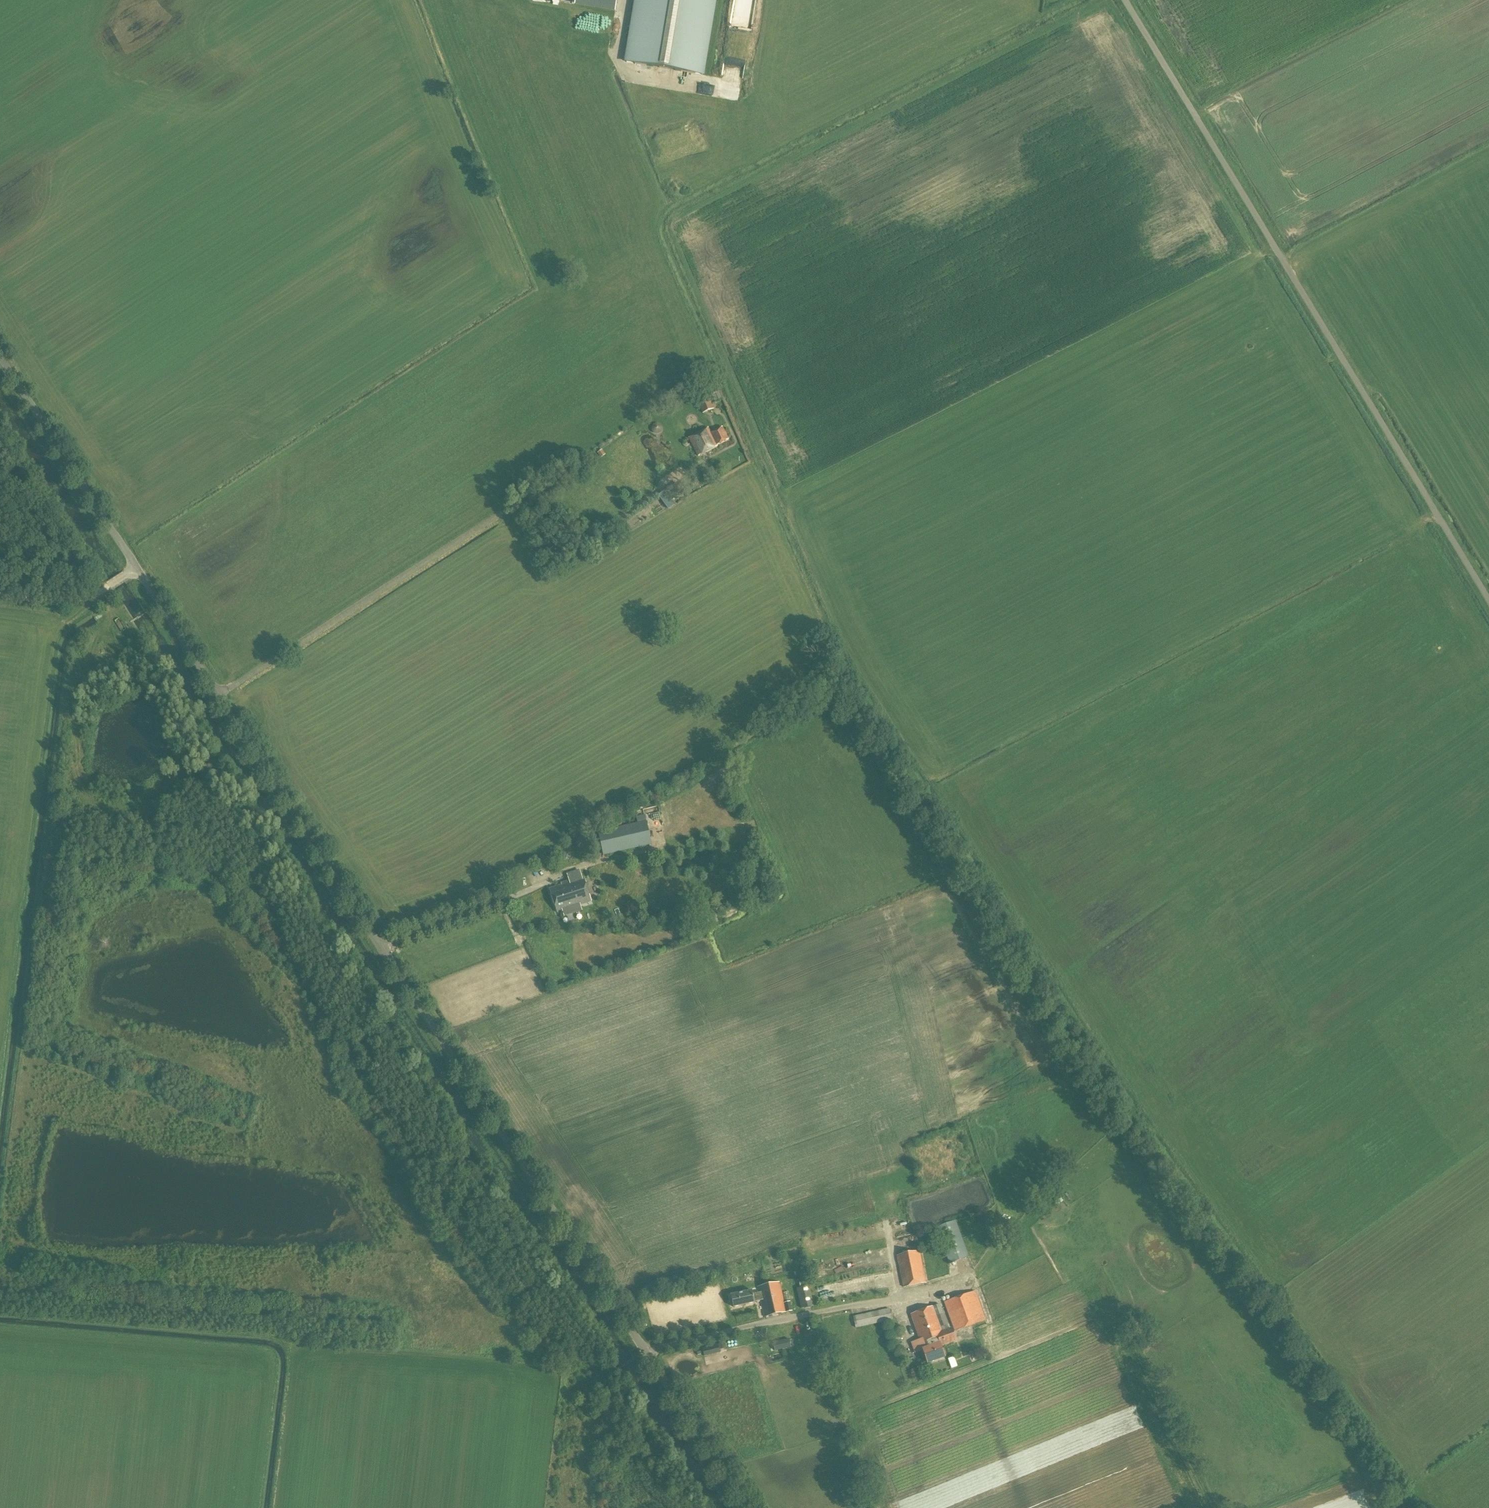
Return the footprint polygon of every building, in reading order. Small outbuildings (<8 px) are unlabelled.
[(617,0),(576,0),(575,4),(615,10),(617,0)] [(717,0),(634,0),(624,63),(705,76),(717,0)] [(712,92),(722,96),(726,87),(715,83),(712,92)] [(702,389),(712,386),(709,378),(700,381),(702,389)] [(711,395),(720,392),(718,384),(709,388),(711,395)] [(703,414),(713,410),(708,396),(698,400),(703,414)] [(729,439),(722,426),(710,433),(708,428),(689,438),(698,456),(717,447),(717,446),(729,439)] [(671,501),(683,492),(677,482),(664,491),(671,501)] [(604,855),(644,846),(651,844),(646,821),(598,832),(604,855)] [(578,880),(576,875),(568,877),(570,883),(550,889),(557,912),(591,901),(584,878),(578,880)] [(955,1221),(937,1227),(938,1229),(950,1262),(968,1256),(955,1221)] [(813,1237),(816,1249),(833,1245),(830,1232),(813,1237)] [(904,1287),(926,1283),(919,1251),(897,1255),(904,1287)] [(784,1303),(779,1282),(758,1287),(759,1293),(753,1294),(752,1291),(731,1295),(733,1307),(755,1302),(761,1300),(765,1317),(792,1311),(790,1302),(784,1303)] [(928,1286),(929,1293),(943,1291),(942,1284),(928,1286)] [(801,1309),(814,1306),(809,1286),(797,1289),(801,1309)] [(955,1331),(985,1320),(975,1291),(944,1302),(955,1331)] [(932,1306),(911,1314),(917,1330),(938,1323),(940,1328),(947,1326),(940,1304),(933,1307),(932,1306)] [(855,1327),(892,1320),(889,1309),(853,1317),(855,1327)] [(938,1323),(917,1330),(921,1343),(922,1343),(924,1349),(923,1349),(928,1363),(945,1357),(940,1346),(956,1340),(951,1328),(942,1332),(938,1323)] [(892,1336),(894,1344),(901,1342),(899,1334),(892,1336)]
